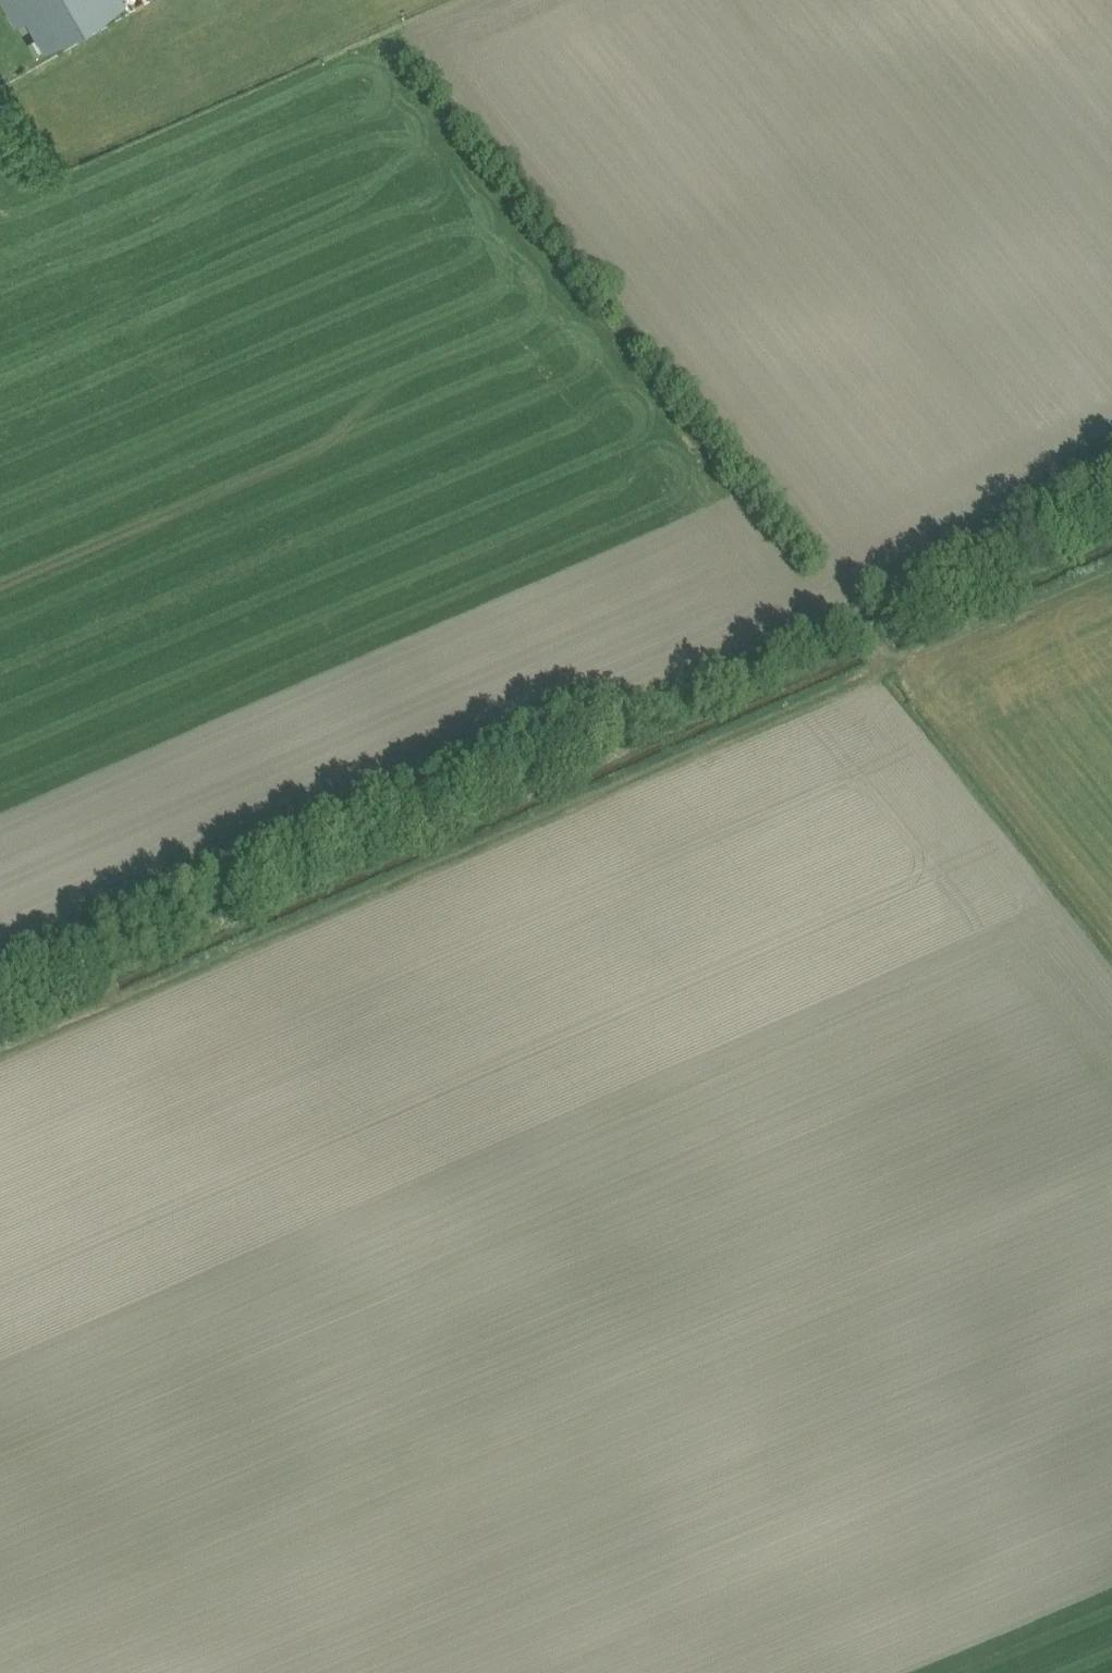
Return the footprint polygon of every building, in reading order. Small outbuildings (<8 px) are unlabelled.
[(16,16),(27,10),(45,43),(122,0),(7,0),(16,16)] [(36,36),(28,41),(34,52),(42,48),(36,36)]
